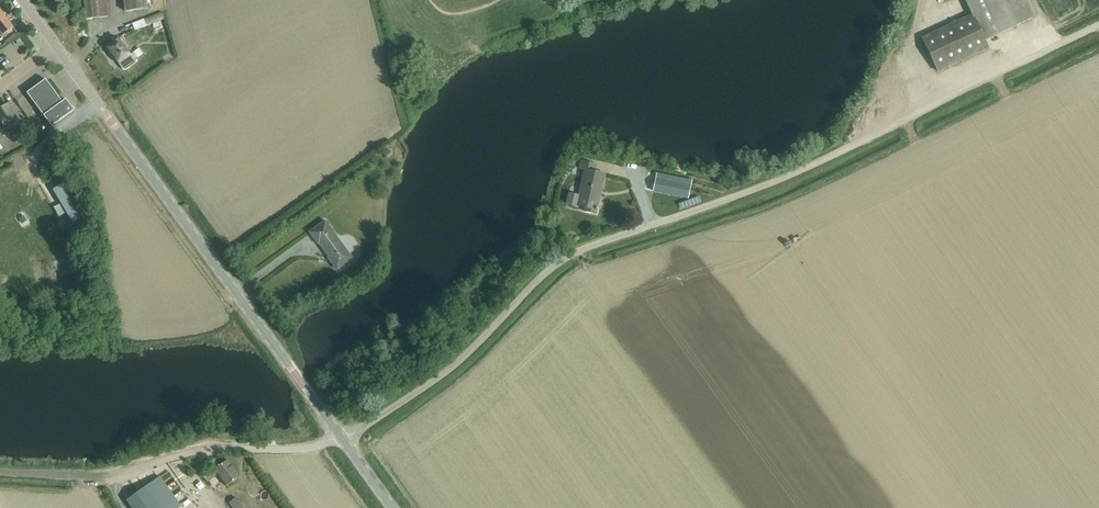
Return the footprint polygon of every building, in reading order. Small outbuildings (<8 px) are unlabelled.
[(85,20),(108,17),(106,0),(83,0),(85,20)] [(125,12),(148,10),(147,0),(124,0),(125,12)] [(1018,27),(1005,0),(966,0),(973,15),(923,38),(939,73),(989,49),(986,42),(1018,27)] [(143,27),(167,17),(164,9),(140,20),(143,27)] [(0,21),(0,33),(2,36),(13,28),(5,17),(0,21)] [(106,46),(123,71),(136,62),(118,38),(106,46)] [(0,48),(0,57),(5,67),(16,61),(8,44),(0,48)] [(137,59),(146,54),(141,45),(132,50),(137,59)] [(164,55),(167,61),(178,56),(175,49),(164,55)] [(27,93),(51,127),(74,111),(66,100),(62,102),(45,80),(27,93)] [(19,117),(14,110),(12,111),(8,105),(0,109),(0,128),(19,117)] [(585,212),(595,214),(605,175),(594,172),(596,165),(581,162),(579,169),(585,171),(577,206),(585,208),(585,212)] [(665,177),(662,190),(676,193),(679,180),(665,177)] [(67,182),(53,190),(73,224),(87,216),(67,182)] [(686,205),(700,201),(699,197),(685,201),(686,205)] [(329,259),(337,270),(352,259),(325,222),(310,233),(318,244),(319,244),(329,258),(329,259)] [(218,475),(227,487),(239,477),(227,460),(204,477),(207,482),(218,475)] [(132,507),(178,507),(180,506),(160,478),(127,501),(132,507)] [(236,498),(229,503),(233,507),(243,507),(236,498)]
